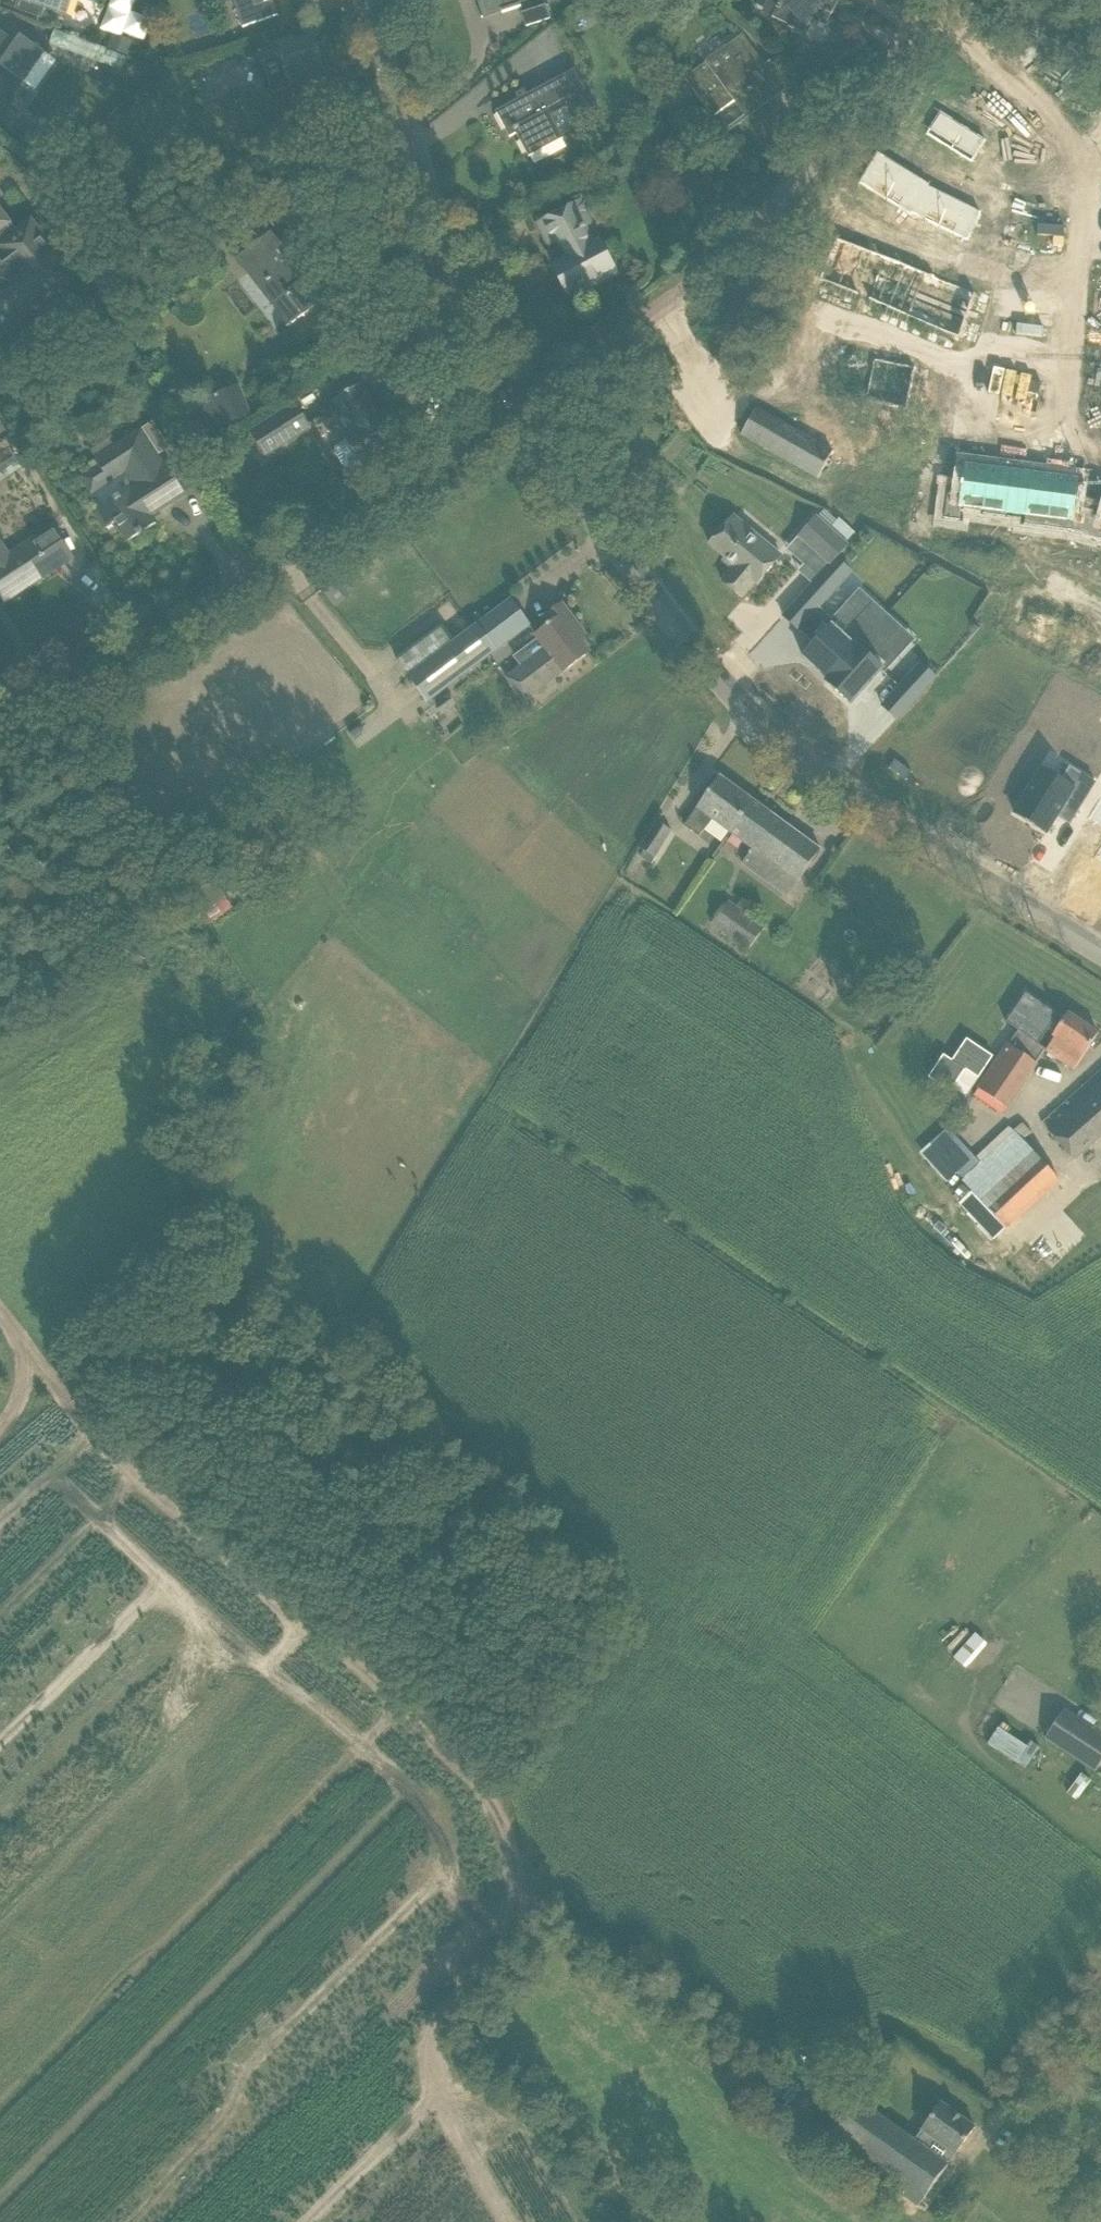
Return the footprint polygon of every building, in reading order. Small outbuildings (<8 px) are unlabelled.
[(41,17),(45,7),(65,15),(71,0),(20,0),(16,8),(41,17)] [(243,25),(242,26),(243,27),(278,14),(273,0),(234,0),(243,25)] [(489,13),(489,15),(501,11),(502,12),(522,6),(520,0),(484,0),(489,13)] [(773,17),(785,23),(804,33),(811,20),(825,27),(839,0),(781,0),(773,17)] [(522,12),(526,25),(550,17),(546,4),(522,12)] [(50,45),(86,58),(123,70),(127,57),(91,42),(55,30),(50,45)] [(13,97),(44,52),(21,35),(16,42),(1,31),(0,32),(0,66),(0,88),(13,97)] [(768,94),(785,82),(769,62),(765,65),(743,35),(727,47),(685,78),(713,116),(734,101),(745,116),(771,98),(768,94)] [(496,111),(509,137),(516,133),(529,157),(563,139),(551,114),(565,107),(572,120),(597,107),(577,68),(496,111)] [(107,69),(92,81),(101,93),(117,81),(107,69)] [(940,111),(926,134),(951,149),(965,127),(940,111)] [(965,127),(951,149),(971,162),(986,139),(965,127)] [(877,152),(858,182),(911,215),(912,214),(911,214),(928,186),(929,186),(930,185),(877,152)] [(928,186),(911,214),(912,214),(967,241),(981,212),(929,186),(928,186)] [(570,258),(554,266),(562,282),(561,283),(566,294),(578,287),(579,289),(595,281),(597,283),(615,273),(599,242),(593,245),(584,227),(591,224),(590,221),(595,218),(590,209),(585,211),(579,201),(543,219),(556,243),(561,240),(570,258)] [(75,279),(31,222),(17,232),(0,209),(0,336),(75,279)] [(305,262),(307,261),(289,238),(280,245),(270,233),(238,258),(274,305),(287,295),(303,317),(335,292),(316,268),(312,272),(305,262)] [(873,254),(836,239),(821,279),(856,294),(873,254)] [(907,269),(873,254),(856,294),(890,308),(907,269)] [(924,323),(941,283),(907,269),(890,308),(924,323)] [(941,283),(924,323),(959,337),(976,297),(941,283)] [(865,403),(874,359),(836,351),(828,396),(865,403)] [(914,367),(874,359),(865,403),(905,411),(914,367)] [(352,431),(344,437),(346,440),(335,447),(334,452),(344,467),(349,468),(359,462),(361,465),(408,435),(391,408),(380,414),(361,384),(333,401),(352,431)] [(200,402),(212,430),(249,415),(238,386),(200,402)] [(249,431),(266,457),(312,428),(295,402),(249,431)] [(756,408),(741,434),(760,445),(817,478),(832,451),(775,418),(756,408)] [(1100,432),(1100,412),(1087,412),(1086,432),(1100,432)] [(90,450),(98,463),(79,476),(90,495),(126,473),(133,485),(93,510),(105,528),(115,521),(128,541),(156,523),(151,516),(186,493),(174,475),(166,464),(142,426),(113,444),(109,437),(90,450)] [(947,487),(942,519),(960,522),(962,507),(982,510),(988,467),(964,464),(961,489),(947,487)] [(982,510),(982,515),(1006,518),(1006,513),(1012,470),(988,467),(982,510)] [(1012,470),(1006,513),(1024,515),(1029,472),(1012,470)] [(1024,515),(1023,525),(1047,529),(1054,475),(1029,472),(1024,515)] [(1054,475),(1047,529),(1069,531),(1069,532),(1084,536),(1091,509),(1076,505),(1079,478),(1054,475)] [(1084,536),(1100,541),(1100,511),(1091,509),(1084,536)] [(722,581),(742,597),(755,582),(757,584),(781,556),(733,516),(710,544),(735,566),(722,581)] [(816,517),(798,536),(830,565),(836,559),(848,546),(845,543),(829,529),(816,517)] [(5,600),(72,557),(53,528),(8,557),(0,545),(0,593),(5,600)] [(1031,551),(1029,559),(1042,563),(1044,554),(1031,551)] [(812,585),(800,599),(801,599),(815,611),(819,607),(836,587),(822,575),(812,585)] [(409,676),(422,694),(427,701),(529,624),(511,600),(409,676)] [(814,645),(803,657),(827,679),(825,681),(826,682),(887,614),(873,601),(842,634),(832,625),(814,645)] [(506,677),(524,701),(563,672),(589,652),(580,640),(586,635),(562,603),(545,616),(551,624),(536,635),(545,648),(506,677)] [(887,614),(826,682),(851,704),(881,671),(882,669),(872,660),(902,627),(887,614)] [(921,664),(899,688),(912,700),(913,701),(935,677),(921,664)] [(1042,769),(1014,813),(1046,833),(1057,816),(1070,824),(1095,783),(1070,768),(1061,781),(1042,769)] [(712,819),(752,849),(742,863),(787,896),(821,850),(720,776),(684,825),(699,836),(712,819)] [(635,856),(651,865),(670,831),(655,821),(635,856)] [(1089,853),(1100,860),(1100,834),(1089,853)] [(728,901),(711,924),(747,951),(764,928),(728,901)] [(1055,1036),(1048,1046),(1061,1059),(1074,1068),(1098,1033),(1068,1012),(1058,1027),(1053,1023),(1058,1015),(1026,993),(1015,1009),(1030,1019),(1021,1032),(1038,1044),(1047,1031),(1053,1035),(1052,1035),(1055,1036)] [(973,1095),(1000,1114),(1045,1048),(1038,1044),(1021,1032),(1018,1030),(973,1095)] [(943,1053),(927,1076),(949,1090),(964,1067),(977,1076),(991,1054),(966,1037),(951,1059),(943,1053)] [(1048,1131),(1075,1159),(1100,1136),(1100,1083),(1048,1131)] [(961,1181),(1006,1230),(1059,1182),(1013,1132),(961,1181)] [(1096,1771),(1100,1763),(1100,1733),(1063,1709),(1044,1738),(1096,1771)] [(998,1729),(987,1744),(996,1750),(1006,1735),(998,1729)] [(1081,1773),(1067,1792),(1076,1799),(1090,1779),(1081,1773)] [(826,2140),(918,2207),(975,2127),(940,2102),(921,2129),(924,2131),(917,2142),(855,2098),(826,2140)]
